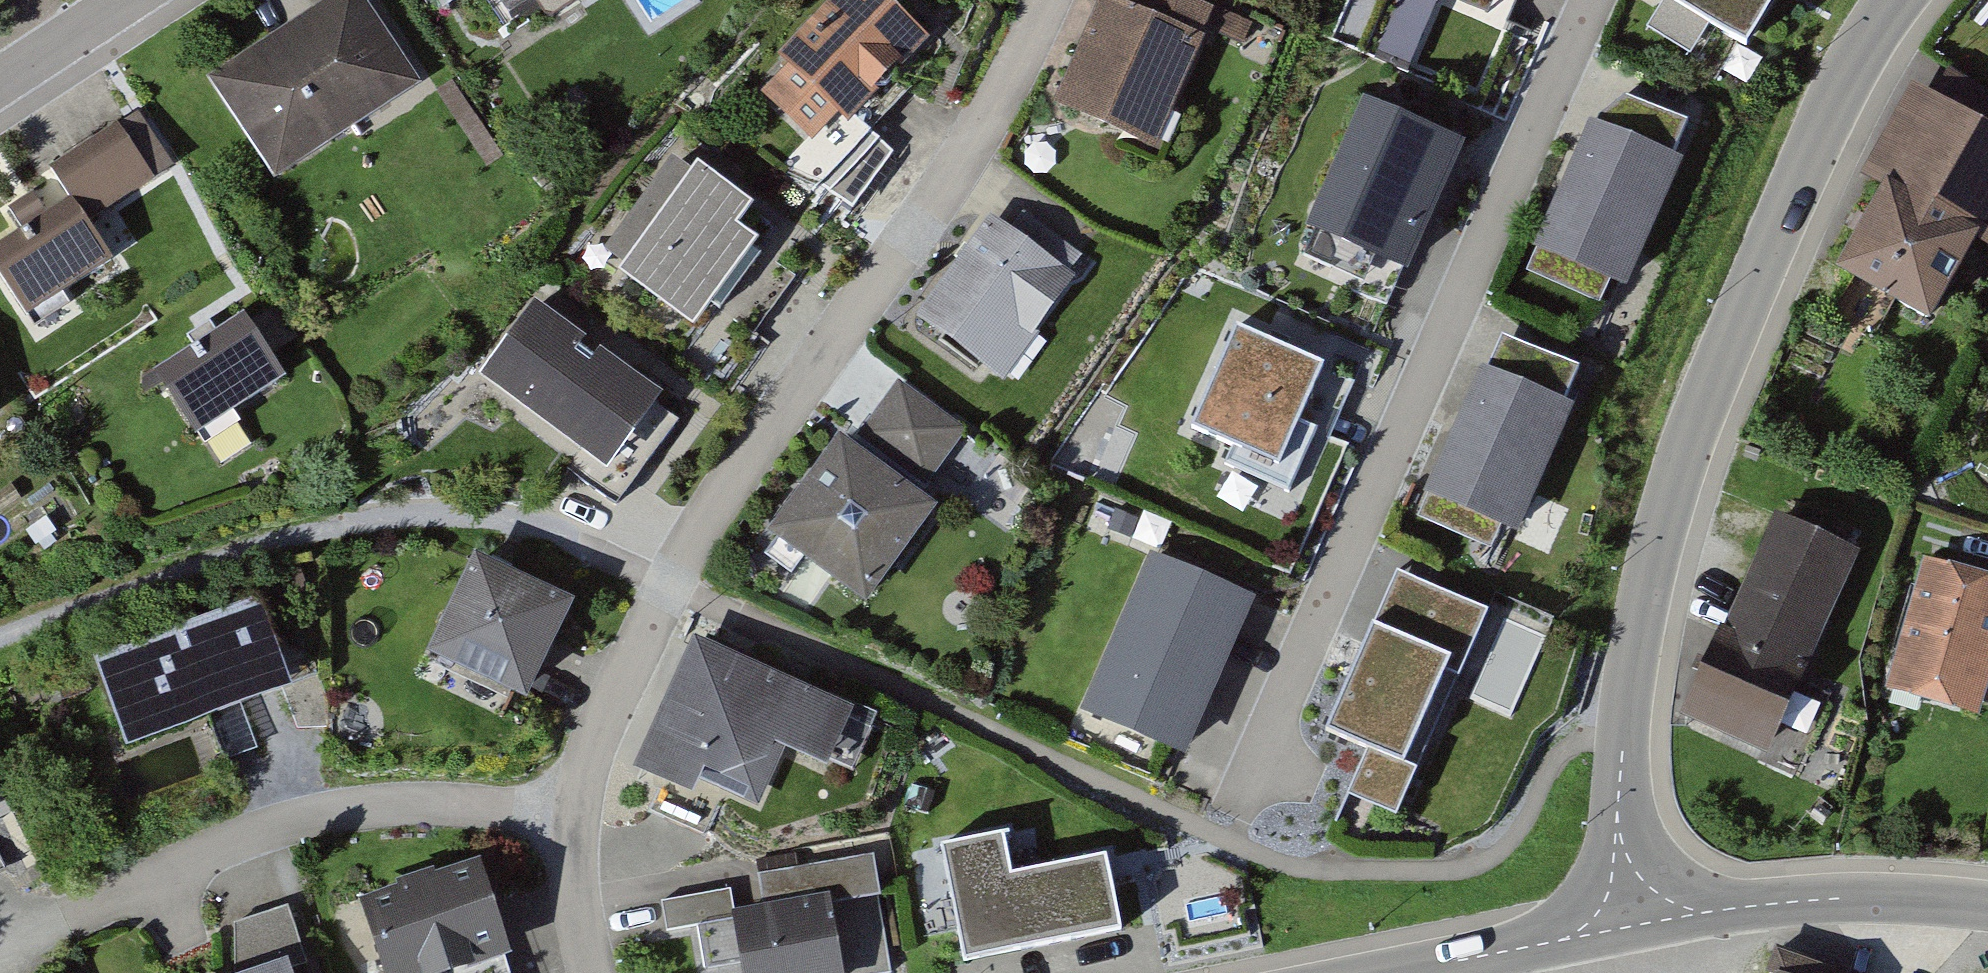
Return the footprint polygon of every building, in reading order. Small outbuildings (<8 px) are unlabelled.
[(207,79),(275,184),(422,90),(364,0),(330,0),(207,79)] [(509,24),(546,0),(494,0),(509,24)] [(774,96),(818,137),(839,114),(856,129),(936,43),(891,0),(843,0),(785,62),(797,72),(774,96)] [(1106,6),(1065,108),(1167,149),(1213,35),(1235,44),(1245,17),(1202,0),(1144,0),(1137,18),(1106,6)] [(1645,30),(1689,57),(1709,25),(1745,46),(1773,0),(1664,0),(1645,30)] [(1914,90),(1869,191),(1889,200),(1854,281),(1949,323),(1984,245),(1987,247),(1987,122),(1914,90)] [(1613,139),(1590,128),(1537,247),(1618,282),(1672,159),(1667,156),(1681,124),(1630,102),(1613,139)] [(1451,146),(1360,108),(1310,226),(1401,264),(1451,146)] [(0,250),(0,274),(31,321),(114,267),(87,225),(174,168),(138,114),(88,147),(50,171),(72,204),(0,250)] [(694,185),(672,170),(613,254),(632,268),(627,275),(708,330),(762,252),(738,235),(755,210),(702,173),(694,185)] [(993,222),(920,323),(1006,384),(1094,262),(1040,224),(1025,245),(993,222)] [(660,407),(542,313),(491,377),(610,470),(660,407)] [(242,317),(163,367),(210,440),(288,389),(242,317)] [(1315,367),(1232,330),(1188,428),(1229,446),(1221,464),(1286,493),(1315,429),(1292,419),(1315,367)] [(1503,382),(1481,372),(1426,494),(1507,530),(1562,409),(1557,407),(1574,369),(1520,345),(1503,382)] [(844,447),(775,542),(870,611),(940,513),(927,503),(971,442),(902,392),(856,455),(844,447)] [(1779,516),(1688,720),(1776,759),(1868,556),(1779,516)] [(1240,599),(1149,560),(1082,711),(1173,751),(1240,599)] [(574,610),(476,566),(433,660),(531,704),(574,610)] [(1933,567),(1892,699),(1987,729),(1987,584),(1933,567)] [(1394,649),(1362,635),(1322,730),(1401,764),(1441,671),(1453,676),(1482,610),(1422,584),(1394,649)] [(263,602),(103,661),(134,745),(294,687),(263,602)] [(857,720),(701,649),(643,776),(703,803),(710,788),(764,813),(789,759),(830,777),(857,720)] [(1003,838),(941,850),(964,968),(1120,938),(1105,860),(1011,878),(1003,838)] [(660,903),(666,934),(701,928),(708,970),(735,966),(737,972),(893,972),(873,858),(758,878),(764,912),(735,918),(730,891),(660,903)] [(372,898),(392,972),(480,972),(519,963),(494,866),(372,898)] [(295,964),(304,961),(291,917),(229,935),(241,972),(298,972),(295,964)]
